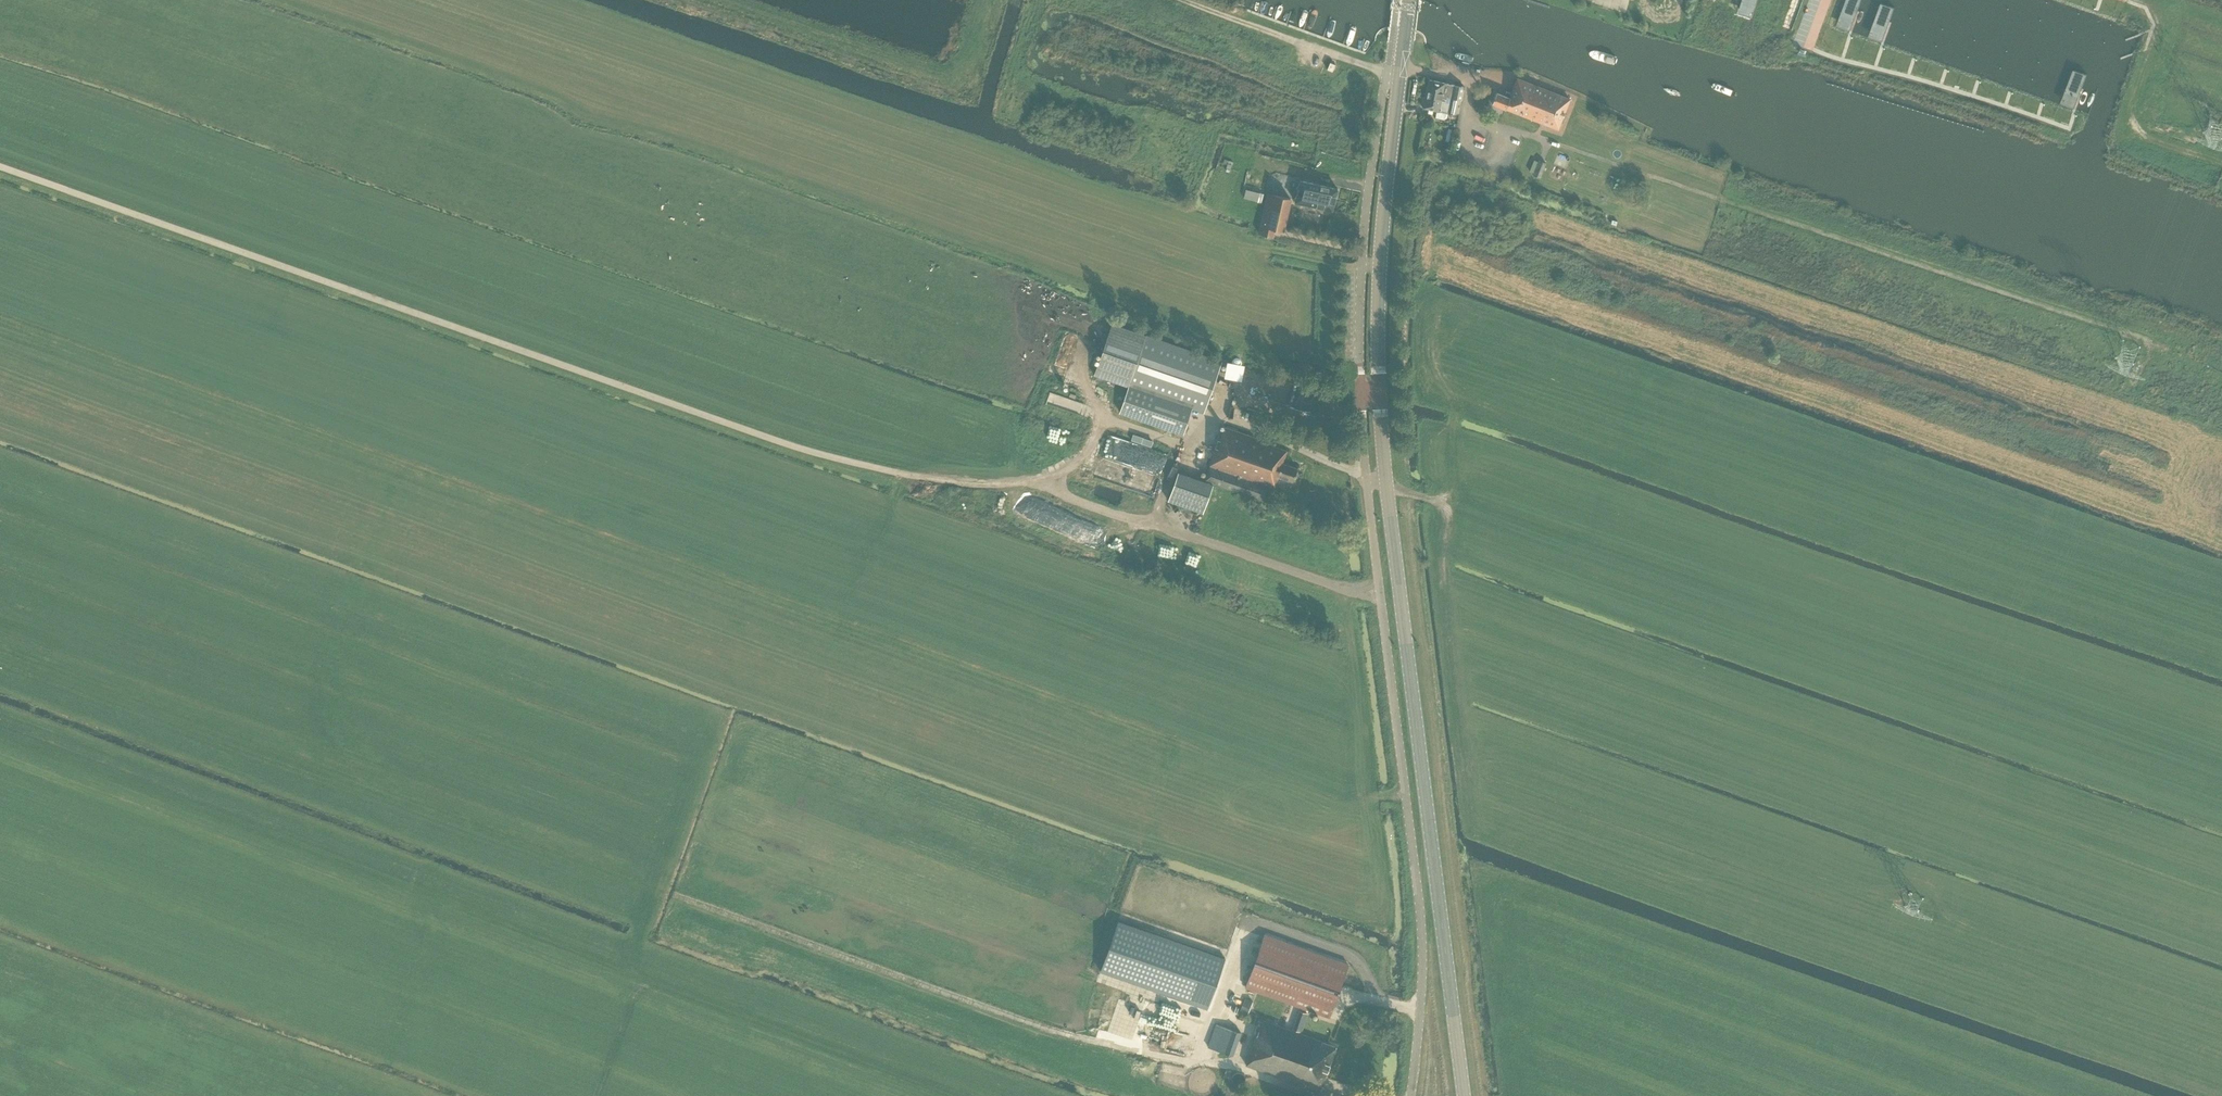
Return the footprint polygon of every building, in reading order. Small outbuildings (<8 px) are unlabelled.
[(1833,27),(1864,38),(1878,0),(1843,0),(1833,27)] [(1864,38),(1895,49),(1910,9),(1884,0),(1878,0),(1864,38)] [(1957,6),(1991,18),(1998,0),(1959,0),(1957,6)] [(1910,9),(1895,49),(1926,60),(1941,20),(1910,9)] [(1941,20),(1926,60),(1957,71),(1971,31),(1941,20)] [(1971,31),(1957,71),(1988,82),(2002,43),(1971,31)] [(2064,65),(2050,105),(2081,116),(2095,76),(2064,65)] [(1510,97),(1495,91),(1491,103),(1505,108),(1558,128),(1570,99),(1517,78),(1510,97)] [(1462,87),(1455,85),(1429,80),(1423,107),(1457,114),(1460,99),(1461,100),(1464,87),(1462,87)] [(1546,163),(1539,160),(1533,175),(1540,177),(1546,163)] [(1337,189),(1301,179),(1295,200),(1332,209),(1331,210),(1332,210),(1338,189),(1337,189)] [(1259,193),(1246,190),(1244,197),(1257,201),(1259,193)] [(1291,197),(1268,191),(1258,230),(1272,234),(1273,229),(1274,226),(1283,228),(1291,197)] [(1222,361),(1114,323),(1095,375),(1128,386),(1119,413),(1141,421),(1137,433),(1073,411),(1049,482),(1123,508),(1152,424),(1184,435),(1193,409),(1204,413),(1222,361)] [(1263,427),(1267,416),(1253,411),(1249,422),(1263,427)] [(1205,480),(1265,500),(1271,484),(1274,486),(1278,475),(1293,480),(1297,467),(1282,462),(1287,450),(1274,446),(1275,444),(1224,426),(1220,437),(1208,433),(1208,431),(1197,428),(1187,458),(1210,466),(1205,480)] [(1179,472),(1177,477),(1169,499),(1204,512),(1212,490),(1213,484),(1179,472)] [(1101,971),(1207,1008),(1225,958),(1119,920),(1101,971)] [(1329,1017),(1348,964),(1264,934),(1245,987),(1329,1017)] [(1253,1001),(1245,998),(1239,1013),(1247,1016),(1253,1001)] [(1336,1046),(1320,1041),(1262,1020),(1246,1065),(1318,1091),(1324,1077),(1325,1077),(1336,1046)] [(1216,1023),(1210,1041),(1208,1046),(1233,1055),(1241,1032),(1216,1023)]
